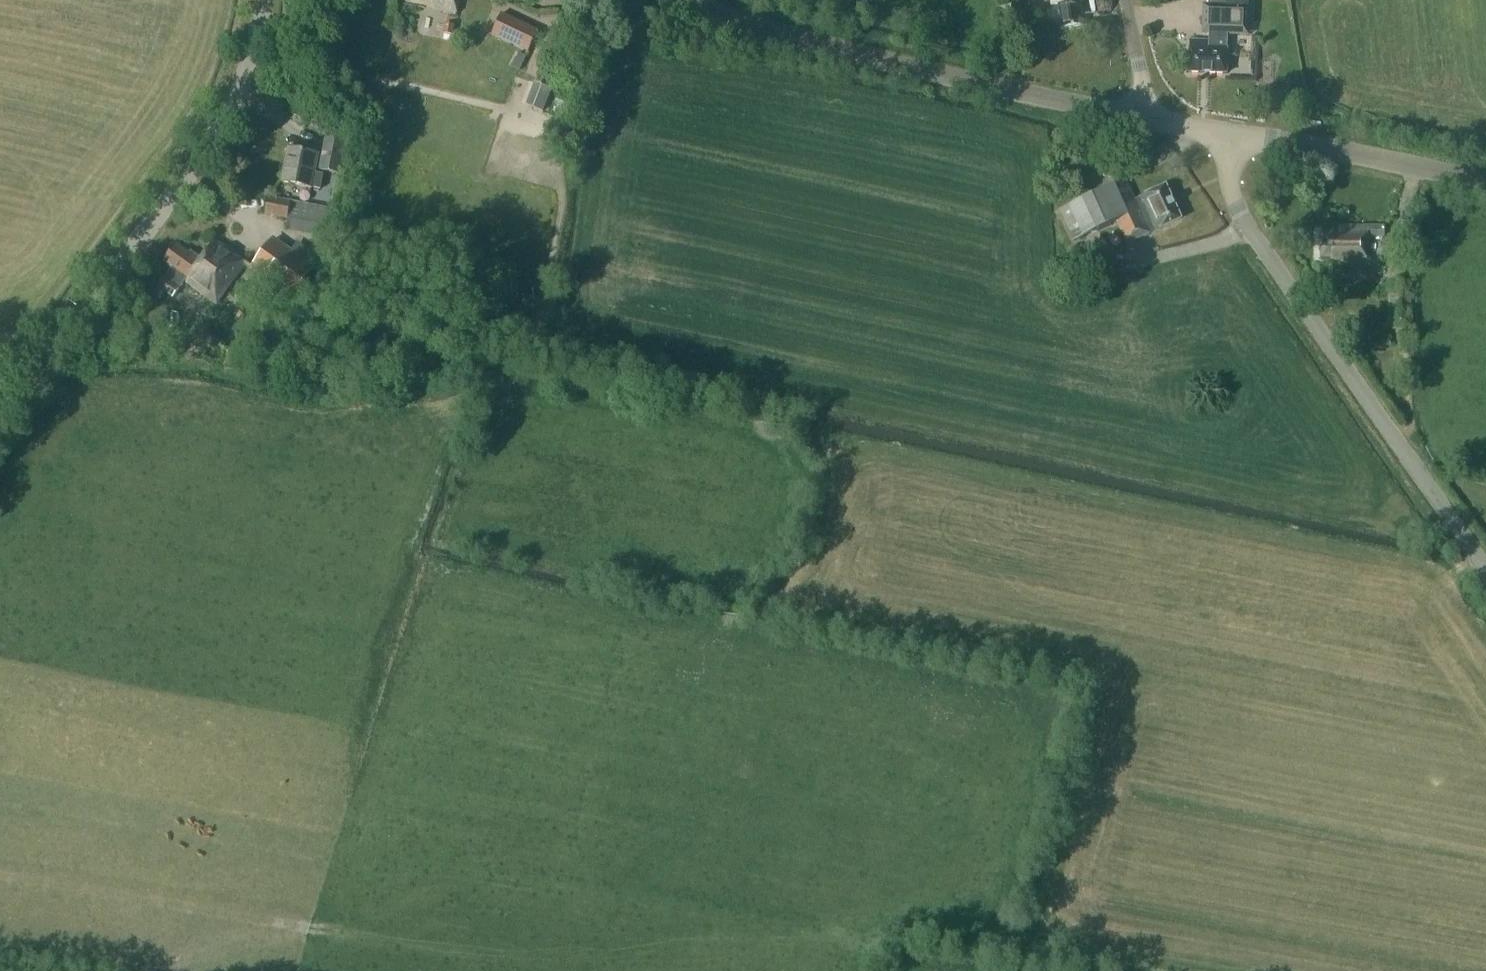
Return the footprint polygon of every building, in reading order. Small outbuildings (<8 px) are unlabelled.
[(435,8),(458,13),(460,0),(437,0),(435,8)] [(1094,12),(1092,0),(1051,0),(1052,6),(1058,5),(1062,29),(1082,26),(1080,14),(1094,12)] [(1188,73),(1226,75),(1228,35),(1229,35),(1229,31),(1249,32),(1251,9),(1205,6),(1203,35),(1210,35),(1209,42),(1190,41),(1188,73)] [(540,34),(502,16),(493,35),(531,53),(540,34)] [(445,23),(443,32),(454,34),(455,25),(445,23)] [(519,53),(512,67),(520,71),(527,57),(519,53)] [(534,83),(526,105),(544,112),(552,90),(534,83)] [(340,176),(348,142),(327,138),(320,171),(340,176)] [(319,155),(289,149),(282,183),(312,189),(320,191),(323,176),(315,174),(319,155)] [(1126,180),(1062,210),(1076,240),(1111,224),(1114,230),(1118,228),(1126,246),(1181,220),(1164,184),(1140,195),(1141,197),(1135,200),(1126,180)] [(268,197),(265,214),(288,218),(291,202),(268,197)] [(291,202),(288,218),(321,224),(324,225),(327,225),(330,209),(291,202)] [(1384,237),(1384,227),(1340,226),(1340,224),(1320,224),(1319,262),(1367,263),(1368,237),(1384,237)] [(274,240),(253,269),(292,298),(313,269),(274,240)] [(246,264),(215,242),(203,258),(191,249),(188,254),(175,244),(164,259),(173,265),(164,276),(163,275),(158,283),(174,295),(186,278),(187,279),(218,302),(246,264)]
